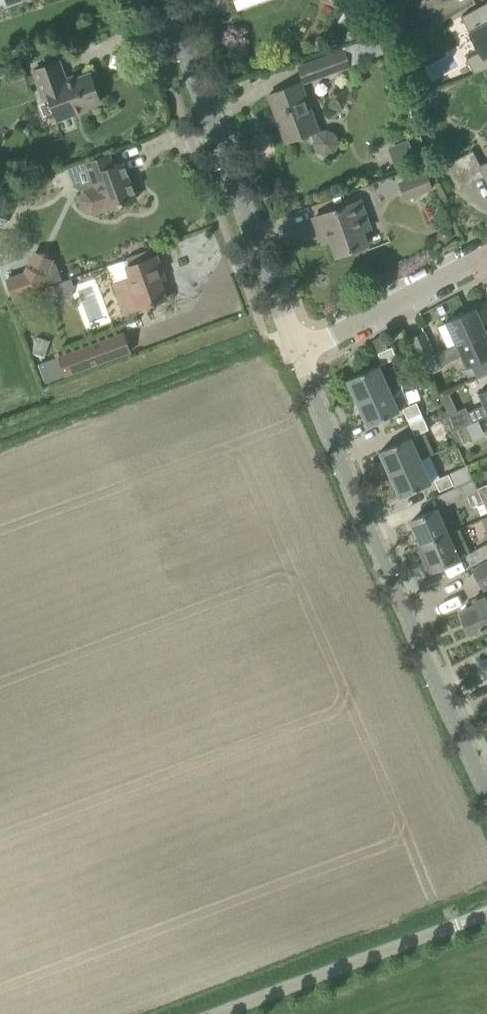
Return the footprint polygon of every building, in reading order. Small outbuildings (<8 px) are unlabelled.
[(433,21),(472,0),(425,0),(433,21)] [(462,16),(481,52),(468,60),(475,73),(486,69),(486,2),(462,16)] [(417,34),(405,41),(414,56),(426,50),(417,34)] [(351,65),(346,49),(299,66),(305,81),(351,65)] [(57,117),(101,100),(91,73),(67,82),(59,61),(34,70),(43,93),(48,91),(57,117)] [(300,83),(269,94),(286,141),(318,130),(300,83)] [(330,125),(309,134),(318,156),(339,147),(330,125)] [(455,182),(459,189),(486,175),(486,178),(486,160),(481,164),(474,150),(446,164),(455,182)] [(110,153),(84,163),(92,185),(83,189),(79,199),(83,210),(92,214),(137,198),(124,162),(114,165),(110,153)] [(400,181),(401,183),(407,198),(433,187),(426,171),(400,181)] [(360,200),(314,217),(321,235),(329,233),(337,255),(368,244),(358,216),(365,213),(360,200)] [(5,227),(10,207),(0,204),(0,225),(5,227)] [(124,313),(136,309),(168,297),(159,273),(164,271),(158,255),(153,256),(150,248),(127,257),(130,265),(125,266),(129,276),(112,282),(124,313)] [(57,281),(50,263),(44,265),(27,257),(19,274),(1,281),(8,299),(57,281)] [(457,343),(486,330),(476,307),(447,320),(457,343)] [(410,338),(419,360),(435,353),(433,348),(424,330),(423,330),(424,332),(410,338)] [(486,330),(457,343),(435,353),(440,365),(462,355),(467,366),(486,358),(486,331),(486,330)] [(124,333),(59,356),(59,357),(40,364),(46,381),(65,374),(66,375),(130,351),(124,333)] [(379,353),(383,363),(397,357),(392,346),(379,353)] [(441,369),(440,365),(435,353),(419,360),(424,372),(430,369),(432,373),(441,369)] [(359,401),(389,388),(379,365),(349,378),(359,401)] [(359,401),(369,424),(398,411),(389,388),(359,401)] [(486,410),(486,388),(479,391),(486,410)] [(407,419),(421,413),(417,402),(403,408),(407,419)] [(428,430),(423,418),(410,424),(415,435),(428,430)] [(466,425),(457,429),(464,445),(473,440),(466,425)] [(381,450),(391,473),(422,458),(411,436),(381,450)] [(401,496),(433,481),(422,458),(391,473),(401,496)] [(451,472),(457,486),(472,479),(466,465),(451,472)] [(448,474),(440,478),(434,481),(439,491),(453,484),(448,474)] [(477,490),(477,489),(472,479),(457,486),(438,495),(443,507),(467,496),(477,490)] [(477,490),(483,503),(486,501),(486,485),(477,489),(477,490)] [(483,503),(477,490),(467,496),(473,508),(483,503)] [(438,509),(412,520),(423,545),(449,533),(438,509)] [(449,533),(423,545),(434,569),(465,555),(471,566),(486,557),(486,543),(471,551),(461,528),(449,533)] [(484,589),(486,587),(486,562),(473,569),(484,589)] [(486,629),(486,594),(473,599),(475,604),(461,611),(472,636),(486,629)]
